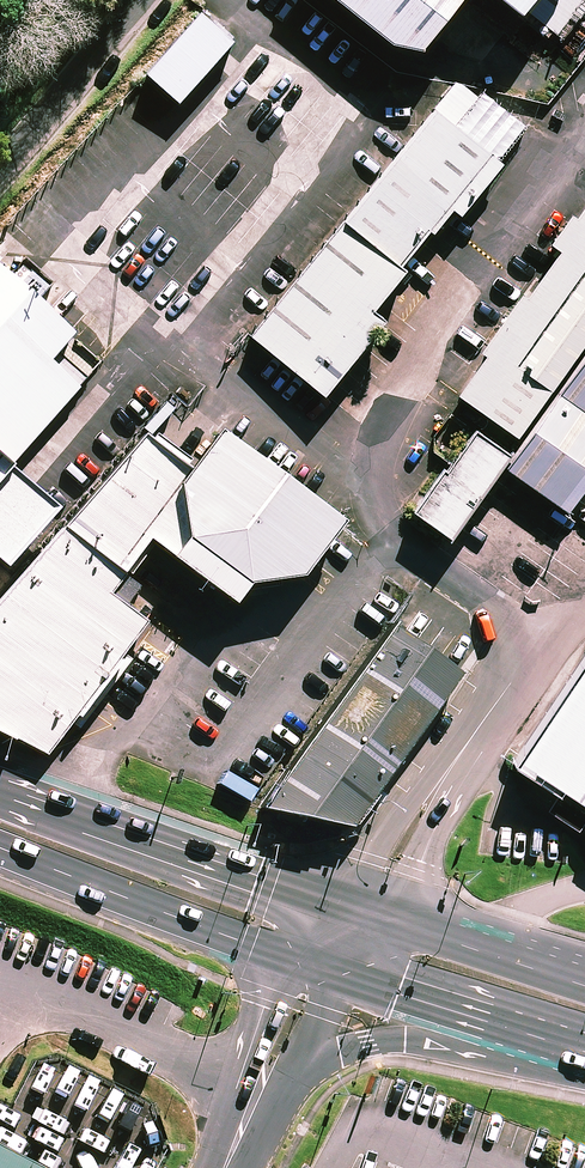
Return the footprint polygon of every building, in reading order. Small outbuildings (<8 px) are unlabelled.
[(228,0),(210,0),(163,54),(196,82),(251,20),(228,0)] [(412,44),(450,0),(362,0),(412,44)] [(574,26),(584,13),(584,0),(544,0),(574,26)] [(502,138),(443,89),(250,322),(321,381),(381,309),(368,299),(502,138)] [(461,381),(523,423),(584,334),(584,201),(461,381)] [(9,472),(76,396),(41,365),(70,332),(0,271),(0,464),(9,472)] [(510,453),(575,497),(584,482),(584,345),(510,453)] [(507,442),(474,420),(414,508),(447,530),(507,442)] [(47,738),(145,609),(101,575),(192,456),(144,422),(0,584),(0,715),(47,738)] [(331,518),(216,430),(177,483),(176,533),(240,579),(291,572),(331,518)] [(457,659),(386,611),(260,794),(351,816),(457,659)] [(514,747),(584,794),(584,641),(514,747)] [(0,1132),(0,1167),(73,1167),(0,1132)]
